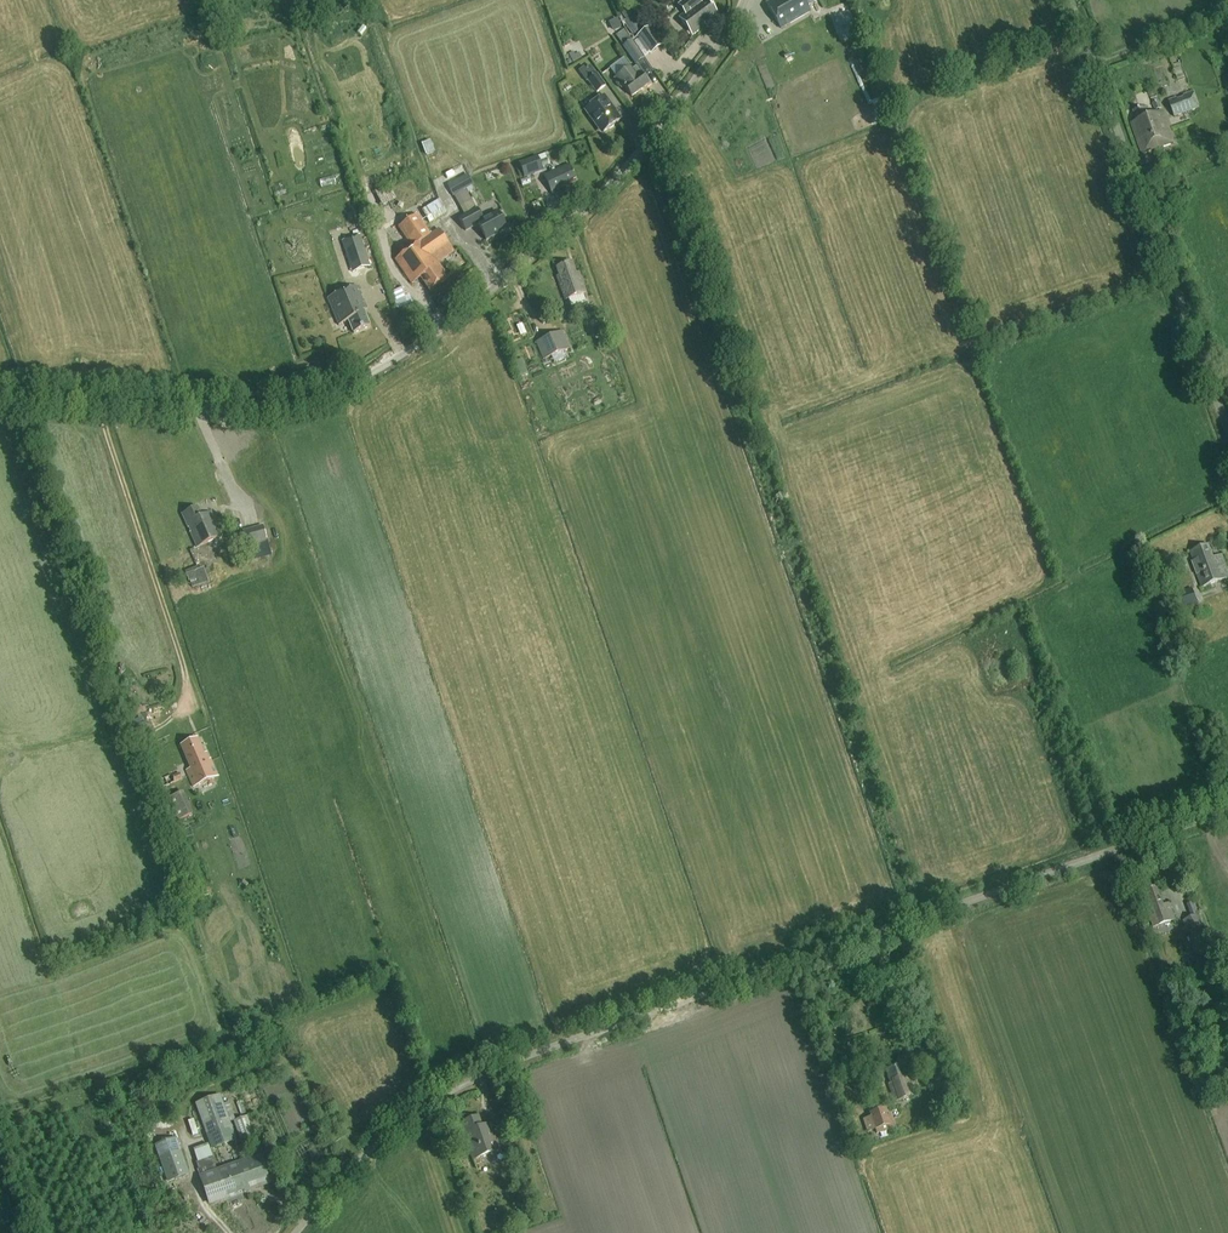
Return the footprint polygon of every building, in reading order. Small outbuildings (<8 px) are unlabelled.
[(699,0),(687,0),(678,7),(684,15),(680,18),(692,35),(705,26),(703,23),(716,13),(706,0),(704,0),(701,2),(699,0)] [(781,26),(809,10),(807,6),(818,0),(774,0),(767,4),(781,26)] [(633,15),(629,9),(622,14),(626,20),(623,22),(632,35),(640,30),(635,22),(638,21),(635,16),(632,18),(631,17),(633,15)] [(617,19),(609,23),(612,31),(621,27),(617,19)] [(650,54),(663,45),(650,27),(637,36),(650,54)] [(631,40),(623,46),(622,47),(636,65),(645,58),(631,40)] [(576,59),(572,52),(567,55),(571,62),(576,59)] [(1111,71),(1128,68),(1127,62),(1110,66),(1111,71)] [(649,85),(641,74),(636,67),(632,70),(630,68),(615,80),(622,89),(623,88),(624,89),(625,88),(632,97),(649,85)] [(604,86),(596,74),(587,81),(596,92),(604,86)] [(1200,109),(1195,92),(1183,96),(1183,98),(1178,100),(1177,98),(1169,102),(1175,118),(1200,109)] [(619,121),(610,109),(612,107),(604,96),(586,109),(603,133),(608,129),(610,130),(614,127),(614,125),(619,121)] [(1160,108),(1158,101),(1151,103),(1153,110),(1160,108)] [(1143,155),(1174,143),(1163,113),(1151,117),(1147,107),(1134,112),(1138,122),(1132,124),(1143,155)] [(549,156),(548,153),(519,164),(524,177),(549,168),(546,162),(547,161),(546,157),(549,156)] [(563,184),(575,179),(569,164),(543,176),(552,196),(566,189),(563,184)] [(468,175),(447,186),(453,197),(454,196),(466,190),(473,185),(468,175)] [(396,200),(388,185),(376,191),(382,206),(391,202),(396,200)] [(476,209),(475,206),(466,190),(454,196),(465,215),(459,219),(466,231),(478,224),(480,228),(480,229),(486,241),(507,229),(497,212),(483,220),(477,209),(476,209)] [(422,212),(429,223),(446,212),(440,202),(439,200),(421,211),(422,212)] [(398,228),(412,248),(395,260),(411,284),(420,278),(429,292),(446,280),(441,272),(443,271),(438,263),(454,252),(438,230),(430,235),(416,215),(398,228)] [(344,240),(351,263),(368,257),(361,234),(344,240)] [(565,300),(585,293),(578,274),(575,274),(571,262),(556,267),(558,275),(556,276),(565,300)] [(363,311),(367,309),(363,299),(362,300),(361,296),(362,296),(357,285),(327,298),(339,325),(348,321),(354,333),(370,326),(366,318),(363,311)] [(403,287),(391,291),(397,308),(413,304),(410,296),(403,287)] [(543,359),(570,348),(562,330),(536,341),(543,359)] [(552,355),(554,362),(565,357),(563,351),(552,355)] [(196,545),(220,534),(209,511),(200,515),(196,505),(181,512),(196,545)] [(247,545),(266,540),(262,526),(243,531),(247,545)] [(1227,578),(1227,572),(1222,555),(1213,558),(1208,545),(1190,552),(1196,567),(1194,567),(1202,588),(1227,578)] [(199,570),(198,567),(185,571),(189,581),(192,588),(209,581),(206,575),(204,568),(199,570)] [(1198,604),(1191,588),(1167,598),(1174,614),(1198,604)] [(197,739),(181,746),(188,761),(204,754),(197,739)] [(179,773),(171,776),(174,782),(182,779),(179,773)] [(178,820),(193,813),(183,791),(168,797),(178,820)] [(1153,928),(1175,920),(1170,903),(1164,905),(1157,887),(1141,893),(1153,928)] [(1211,952),(1198,915),(1183,920),(1196,957),(1211,952)] [(895,1102),(914,1095),(908,1079),(907,1079),(905,1075),(902,1076),(898,1066),(885,1071),(890,1083),(888,1084),(895,1102)] [(936,1075),(942,1088),(949,1084),(943,1071),(936,1075)] [(220,1095),(195,1104),(206,1135),(231,1126),(227,1116),(233,1114),(229,1103),(223,1105),(220,1095)] [(242,1101),(236,1103),(240,1115),(246,1113),(242,1101)] [(886,1115),(883,1107),(868,1112),(870,1116),(863,1119),(868,1131),(875,1129),(877,1134),(895,1127),(890,1114),(886,1115)] [(252,1134),(245,1117),(233,1121),(240,1139),(252,1134)] [(472,1160),(500,1149),(491,1124),(481,1127),(478,1117),(459,1124),(472,1160)] [(176,1138),(154,1146),(168,1183),(190,1175),(176,1138)] [(459,1138),(452,1140),(453,1146),(461,1144),(459,1138)] [(197,1161),(211,1156),(207,1144),(193,1150),(197,1161)] [(510,1149),(500,1152),(503,1161),(513,1157),(510,1149)] [(201,1172),(216,1163),(212,1155),(197,1164),(201,1172)] [(269,1182),(260,1157),(243,1163),(221,1170),(201,1177),(210,1203),(228,1197),(227,1195),(244,1189),(245,1191),(269,1182)]
